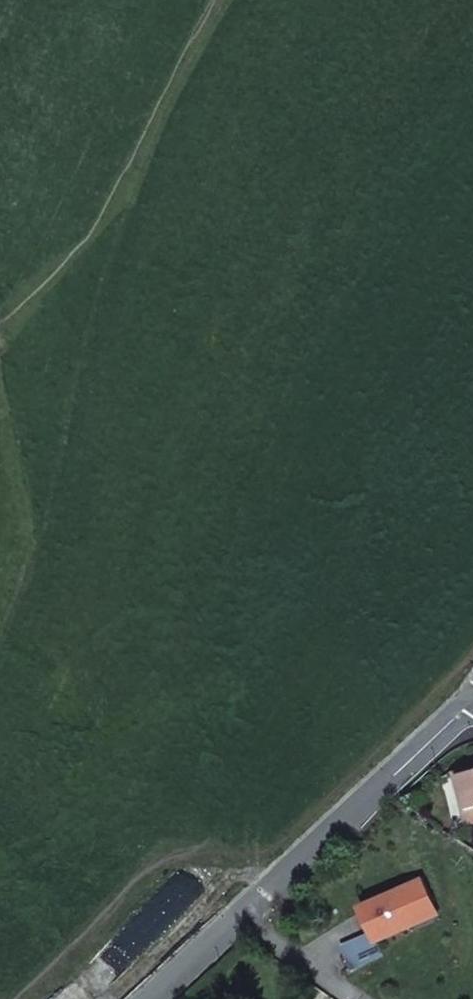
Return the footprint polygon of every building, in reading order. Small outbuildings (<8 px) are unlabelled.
[(472,769),(454,774),(455,779),(458,778),(466,813),(472,811),(472,773),(472,769)] [(421,882),(362,910),(373,935),(364,939),(374,959),(383,955),(377,942),(421,922),(421,903),(429,899),(421,882)] [(421,903),(421,922),(436,915),(429,899),(421,903)] [(351,970),(374,959),(364,939),(342,949),(351,970)]
